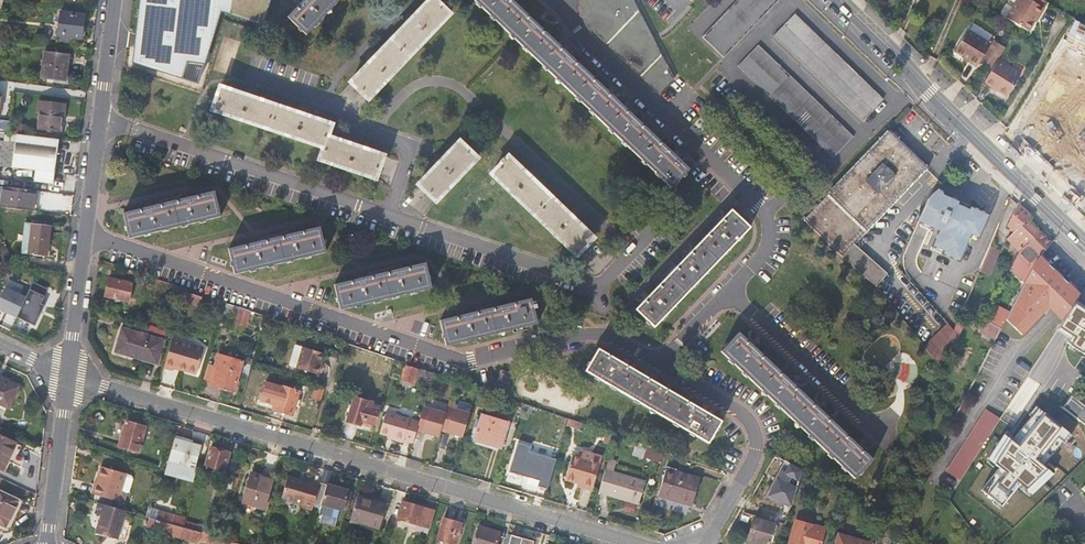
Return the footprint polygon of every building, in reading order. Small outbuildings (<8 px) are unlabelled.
[(302,2),(288,16),(307,34),(338,0),(300,0),(302,2)] [(369,63),(351,82),(359,90),(369,98),(409,56),(450,13),(436,0),(429,0),(412,18),(373,59),(369,63)] [(489,14),(544,66),(611,130),(671,188),(689,169),(674,155),(679,150),(676,148),(674,148),(671,148),(669,150),(641,124),(642,122),(643,120),(643,117),(641,114),(636,119),(609,92),(614,88),(611,86),(608,85),(606,86),(603,88),(575,61),(577,59),(577,56),(576,53),(574,51),(570,56),(542,30),(547,25),(540,19),(536,24),(522,11),(511,0),(474,0),(489,14)] [(584,3),(583,7),(583,13),(585,19),(587,24),(591,30),(592,29),(613,49),(660,94),(672,80),(632,0),(585,0),(584,3)] [(725,57),(779,0),(738,0),(703,36),(725,57)] [(1008,20),(1027,32),(1034,22),(1033,21),(1036,17),(1037,18),(1043,9),(1028,0),(1020,0),(1008,20)] [(58,35),(82,38),(84,14),(61,11),(58,35)] [(795,14),(774,35),(862,120),(883,98),(795,14)] [(154,49),(179,58),(188,36),(164,26),(154,49)] [(992,45),(968,30),(955,52),(964,57),(965,56),(971,59),(969,61),(979,67),(992,45)] [(1084,79),(1084,44),(1074,39),(1076,36),(1065,30),(1051,58),(1079,71),(1077,75),(1084,79)] [(759,44),(739,65),(833,157),(853,136),(759,44)] [(987,66),(990,68),(996,55),(1000,58),(1005,47),(1000,44),(987,66)] [(69,54),(45,51),(42,77),(48,78),(48,81),(65,84),(69,54)] [(990,68),(993,69),(998,62),(1000,58),(996,55),(990,68)] [(998,62),(993,69),(986,82),(994,87),(995,86),(999,88),(997,90),(1009,97),(1021,76),(998,62)] [(376,178),(377,177),(380,166),(384,155),(356,145),(328,135),(332,124),(220,86),(212,110),(248,122),(324,147),(319,159),(376,178)] [(59,130),(61,114),(64,114),(65,104),(38,101),(37,111),(40,111),(38,128),(59,130)] [(1082,150),(1061,129),(1066,125),(1058,116),(1044,130),(1052,138),(1031,157),(1056,184),(1072,169),(1067,164),(1082,150)] [(55,172),(59,138),(0,131),(0,165),(36,170),(55,172)] [(832,192),(805,221),(813,229),(841,256),(875,286),(886,274),(853,243),(889,206),(924,169),(888,134),(869,154),(832,192)] [(427,192),(435,200),(436,201),(477,158),(459,141),(439,162),(418,184),(419,184),(427,192)] [(492,174),(535,215),(577,256),(594,238),(572,218),(509,157),(492,174)] [(53,183),(55,172),(36,170),(35,181),(53,183)] [(3,187),(1,207),(34,211),(37,190),(3,187)] [(946,200),(937,189),(929,196),(918,222),(937,230),(930,245),(960,259),(970,234),(978,238),(987,217),(946,200)] [(130,237),(179,225),(221,216),(214,191),(190,197),(189,193),(186,191),(181,196),(184,198),(154,206),(153,201),(150,199),(147,202),(145,205),(148,207),(124,213),(130,237)] [(1008,239),(1022,252),(1041,232),(1027,220),(1031,216),(1028,214),(1018,204),(1008,225),(1015,232),(1008,239)] [(681,263),(667,277),(654,290),(652,288),(649,288),(647,290),(645,291),(649,295),(636,309),(654,327),(677,302),(715,263),(749,227),(731,210),(718,224),(712,220),(711,222),(710,225),(711,227),(712,230),(699,244),(686,257),(682,253),(680,255),(679,258),(679,260),(681,263)] [(24,223),(21,253),(46,256),(49,225),(24,223)] [(235,273),(284,261),(325,251),(320,227),(296,232),(297,230),(291,227),(288,231),(289,234),(278,237),(260,241),(261,239),(254,235),(252,238),(251,239),(252,243),(229,248),(235,273)] [(1045,237),(1041,232),(1022,252),(1018,256),(1011,269),(1028,277),(1036,261),(1037,259),(1039,257),(1052,243),(1045,237)] [(1000,247),(991,243),(985,257),(994,261),(1000,247)] [(1079,296),(1039,257),(1037,259),(1036,261),(1028,277),(1009,313),(1006,319),(1022,336),(1044,313),(1043,312),(1048,307),(1063,322),(1079,297),(1079,296)] [(341,308),(390,297),(431,287),(425,263),(401,268),(403,266),(396,262),(393,266),(394,270),(365,277),(366,274),(360,270),(358,274),(357,275),(358,279),(335,284),(341,308)] [(109,278),(105,295),(129,300),(132,283),(109,278)] [(35,325),(45,304),(42,302),(48,289),(33,281),(26,297),(5,287),(0,298),(0,309),(35,325)] [(172,293),(184,298),(187,289),(174,285),(172,293)] [(1079,297),(1063,322),(1060,327),(1069,333),(1084,310),(1082,308),(1084,304),(1084,302),(1079,297)] [(446,345),(496,333),(537,323),(531,300),(507,305),(509,302),(502,298),(499,302),(500,304),(500,307),(490,309),(471,314),(472,312),(466,308),(464,311),(465,315),(441,321),(446,345)] [(248,316),(250,310),(227,304),(224,311),(239,316),(237,323),(249,326),(251,317),(248,316)] [(993,304),(985,320),(986,321),(1001,328),(1006,319),(1009,313),(993,304)] [(1001,328),(986,321),(979,335),(994,343),(1001,328)] [(953,330),(947,323),(924,345),(938,364),(953,330)] [(122,327),(115,351),(158,363),(164,339),(122,327)] [(740,368),(821,446),(854,477),(871,459),(860,447),(858,445),(860,445),(860,441),(860,438),(855,438),(852,441),(824,414),(827,411),(827,409),(827,407),(820,407),(820,410),(790,382),(793,381),(793,377),(793,375),(788,375),(786,377),(759,351),(761,349),(761,347),(761,344),(754,344),(754,347),(739,333),(722,351),(740,368)] [(1061,336),(1056,333),(1052,339),(1057,342),(1061,336)] [(203,348),(172,339),(167,356),(164,367),(174,370),(175,366),(197,371),(203,348)] [(289,365),(316,373),(323,353),(295,345),(289,365)] [(626,394),(665,418),(708,443),(721,422),(700,409),(702,404),(701,403),(698,402),(695,403),(693,406),(686,401),(661,386),(664,381),(661,380),(658,379),(656,381),(654,382),(623,364),(626,359),(624,358),(621,356),(618,358),(616,360),(598,350),(586,371),(619,391),(626,394)] [(241,361),(218,355),(214,366),(209,365),(204,380),(213,382),(212,384),(234,391),(239,374),(238,374),(241,361)] [(402,379),(414,383),(419,368),(407,363),(402,379)] [(509,384),(512,375),(501,371),(498,380),(509,384)] [(0,381),(0,380),(0,403),(9,407),(18,386),(1,378),(0,381)] [(299,393),(280,387),(266,383),(260,402),(275,406),(274,409),(292,415),(295,406),(298,407),(300,401),(297,400),(299,393)] [(312,398),(321,401),(325,388),(316,385),(312,398)] [(1084,424),(1084,423),(1084,405),(1072,395),(1063,407),(1084,424)] [(348,421),(360,425),(362,421),(374,424),(378,410),(380,405),(372,403),(354,398),(348,421)] [(423,432),(430,408),(424,407),(419,422),(417,430),(423,432)] [(447,432),(454,409),(448,407),(446,413),(441,430),(447,432)] [(1074,436),(1084,424),(1063,407),(1036,441),(1038,443),(1032,450),(1049,463),(1054,456),(1057,458),(1062,451),(1049,440),(1061,425),(1074,436)] [(423,432),(439,436),(441,430),(446,413),(430,408),(423,432)] [(447,432),(463,437),(470,413),(454,409),(447,432)] [(986,410),(946,472),(959,481),(1000,419),(986,410)] [(419,422),(386,412),(380,434),(388,436),(394,437),(393,440),(403,442),(403,441),(413,444),(417,430),(419,422)] [(473,440),(502,449),(510,423),(481,414),(473,440)] [(580,430),(582,423),(569,419),(566,426),(580,430)] [(138,453),(146,427),(126,421),(119,447),(138,453)] [(360,425),(373,429),(374,424),(362,421),(360,425)] [(616,434),(606,431),(603,443),(613,446),(616,434)] [(0,435),(0,467),(4,468),(16,443),(0,435)] [(202,441),(193,439),(191,444),(176,440),(170,460),(177,462),(194,467),(200,447),(202,441)] [(539,486),(547,489),(556,461),(526,452),(528,446),(518,443),(510,472),(540,481),(539,486)] [(663,451),(648,446),(643,458),(659,463),(663,451)] [(207,465),(224,470),(229,453),(212,448),(207,465)] [(565,479),(593,487),(600,463),(572,455),(565,479)] [(616,462),(608,460),(599,493),(638,505),(645,481),(614,472),(616,462)] [(194,467),(177,462),(176,466),(193,471),(194,467)] [(792,503),(796,488),(786,483),(790,476),(798,480),(801,471),(790,464),(786,472),(783,471),(768,498),(780,505),(781,504),(792,503)] [(132,475),(126,474),(103,467),(98,484),(97,484),(94,495),(124,503),(127,493),(129,492),(133,478),(132,475)] [(700,479),(666,469),(658,495),(692,505),(700,479)] [(304,506),(312,508),(319,485),(310,482),(311,480),(288,473),(282,494),(305,501),(304,506)] [(264,508),(271,484),(272,479),(252,474),(244,502),(264,508)] [(349,491),(320,483),(319,485),(312,508),(312,509),(320,511),(321,505),(343,511),(349,491)] [(6,526),(19,499),(0,490),(0,523),(6,526)] [(387,505),(358,496),(352,517),(351,520),(379,529),(387,505)] [(398,519),(430,529),(435,512),(403,502),(398,519)] [(118,540),(126,512),(99,504),(96,515),(101,516),(96,533),(118,540)] [(160,511),(153,509),(150,519),(157,521),(160,511)] [(157,521),(184,528),(186,522),(187,519),(160,511),(157,521)] [(148,529),(181,539),(184,528),(157,521),(150,519),(149,518),(148,529)] [(748,539),(764,543),(769,543),(772,543),(778,525),(754,518),(748,539)] [(454,543),(455,543),(461,524),(444,519),(438,539),(454,543)] [(790,542),(795,543),(820,543),(824,528),(796,520),(790,542)] [(894,528),(895,524),(888,520),(882,542),(890,543),(894,528)] [(216,530),(186,522),(184,528),(209,536),(214,537),(216,530)] [(906,534),(907,531),(899,526),(895,524),(894,528),(906,534)] [(500,532),(480,526),(475,543),(497,543),(500,532)] [(207,543),(209,536),(184,528),(181,539),(196,543),(197,543),(198,541),(207,543)] [(835,543),(871,543),(872,543),(838,534),(835,543)] [(533,541),(510,535),(508,543),(532,543),(533,541)] [(209,543),(234,543),(222,539),(214,537),(209,536),(207,543),(209,543)]
